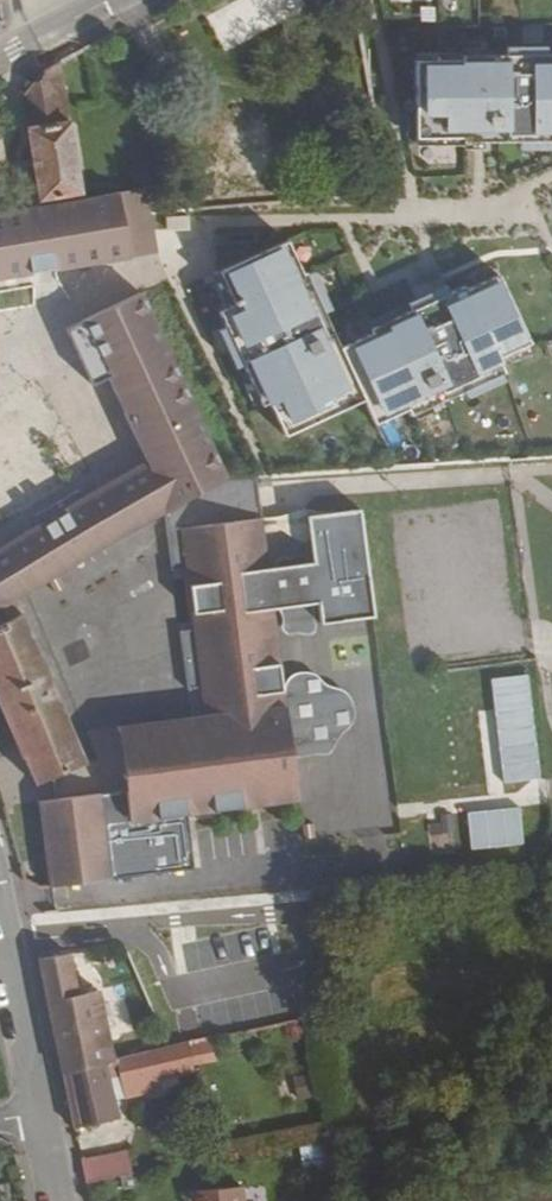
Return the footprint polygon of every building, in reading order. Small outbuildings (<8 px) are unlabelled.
[(414,49),(414,126),(461,125),(461,130),(551,130),(551,43),(461,44),(461,49),(414,49)] [(138,261),(123,181),(86,189),(60,60),(43,69),(23,98),(36,198),(0,204),(0,279),(138,261)] [(270,392),(285,426),(364,389),(371,405),(405,390),(411,404),(505,360),(498,346),(531,331),(499,262),(466,277),(464,273),(371,317),(373,322),(340,337),(305,263),(301,264),(286,231),(218,263),(233,296),(218,303),(262,396),(270,392)] [(162,506),(223,471),(140,289),(81,318),(66,330),(90,380),(106,372),(116,395),(134,435),(146,462),(132,470),(0,547),(0,601),(162,506)] [(90,380),(100,402),(116,395),(106,372),(90,380)] [(119,443),(132,470),(146,462),(134,435),(119,443)] [(280,704),(269,603),(313,598),(316,618),(369,613),(357,505),(304,511),(309,557),(265,562),(261,531),(263,531),(260,503),(259,503),(256,478),(255,468),(223,471),(162,506),(168,565),(188,563),(194,622),(174,625),(181,683),(200,681),(203,709),(207,739),(211,773),(145,780),(128,782),(131,819),(179,813),(297,800),(291,759),(290,754),(289,751),(281,705),(280,704)] [(14,593),(0,602),(0,699),(35,782),(85,761),(14,593)] [(499,781),(537,779),(532,672),(494,674),(499,781)] [(207,739),(203,709),(112,719),(119,783),(128,782),(145,780),(141,747),(207,739)] [(131,819),(128,782),(119,783),(31,792),(41,877),(185,862),(179,813),(131,819)] [(468,808),(469,847),(522,845),(520,806),(468,808)] [(41,955),(66,1069),(116,1056),(109,1034),(95,986),(77,989),(70,950),(41,955)] [(123,1080),(194,1063),(190,1038),(139,1050),(116,1056),(66,1069),(78,1121),(122,1110),(114,1071),(121,1069),(123,1080)] [(320,1140),(298,1144),(301,1162),(323,1158),(320,1140)] [(85,1156),(90,1179),(135,1169),(130,1146),(85,1156)] [(242,1182),(191,1188),(193,1200),(244,1200),(242,1182)]
